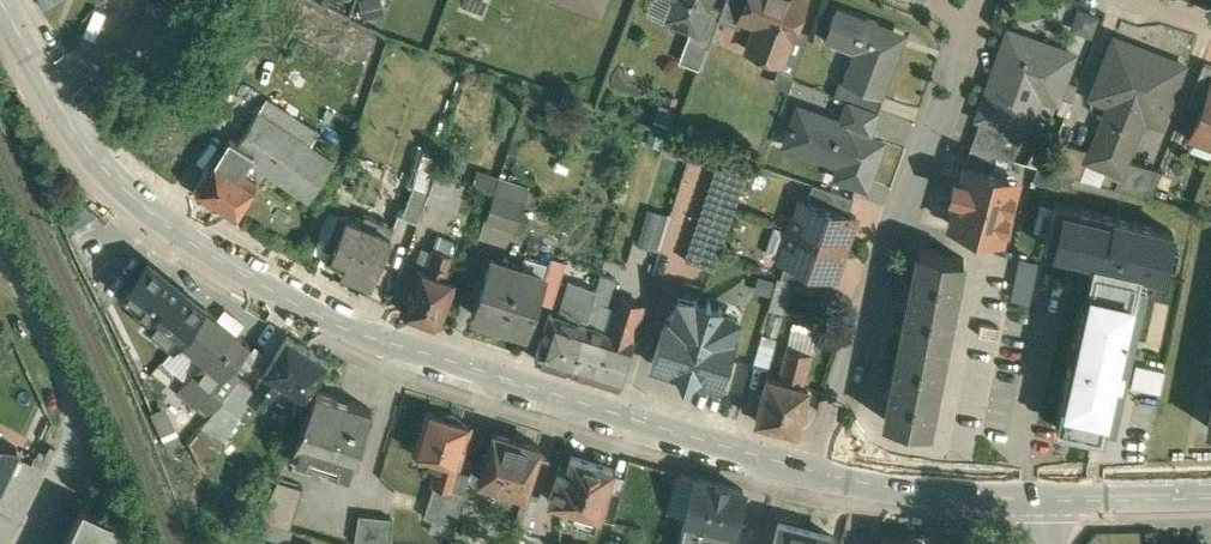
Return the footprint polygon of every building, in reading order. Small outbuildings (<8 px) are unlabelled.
[(46,9),(62,0),(41,0),(46,9)] [(367,21),(387,15),(383,0),(361,0),(367,21)] [(599,10),(603,0),(572,0),(599,10)] [(675,22),(692,28),(699,30),(709,4),(711,0),(683,0),(675,22)] [(722,9),(719,18),(739,26),(742,18),(740,18),(747,0),(726,0),(722,9)] [(740,18),(742,18),(766,27),(757,52),(781,61),(782,61),(795,26),(804,0),(747,0),(740,18)] [(709,4),(699,30),(692,28),(688,39),(708,47),(719,18),(722,9),(709,4)] [(1079,5),(1075,31),(1098,35),(1102,8),(1079,5)] [(894,27),(838,6),(825,39),(855,51),(843,81),(840,80),(836,94),(848,99),(878,110),(903,46),(889,41),(894,27)] [(809,31),(795,26),(782,61),(781,61),(776,73),(792,79),(809,31)] [(1073,54),(1009,32),(979,116),(982,117),(1024,132),(1027,133),(1040,94),(1057,100),(1073,54)] [(1091,97),(1109,103),(1091,150),(1080,177),(1117,188),(1128,160),(1144,117),(1162,124),(1185,64),(1115,37),(1091,97)] [(708,47),(688,39),(680,62),(699,69),(708,47)] [(1189,102),(1202,107),(1210,84),(1210,64),(1204,61),(1189,102)] [(1191,135),(1210,142),(1210,84),(1202,107),(1191,135)] [(310,146),(319,132),(268,99),(259,113),(310,146)] [(878,110),(848,99),(842,117),(872,127),(878,110)] [(872,127),(842,117),(840,121),(798,106),(784,145),(840,164),(835,178),(866,189),(883,142),(868,137),(872,127)] [(310,146),(259,113),(239,144),(255,154),(250,161),(310,200),(335,162),(310,146)] [(1024,132),(982,117),(971,147),(993,153),(1016,159),(1024,132)] [(1091,150),(1056,140),(1046,167),(1080,177),(1091,150)] [(236,142),(223,161),(219,159),(197,194),(235,218),(257,183),(242,173),(250,161),(255,154),(239,144),(236,142)] [(971,147),(966,164),(989,170),(993,153),(971,147)] [(727,153),(694,251),(723,245),(751,161),(727,153)] [(1162,169),(1128,160),(1117,188),(1151,198),(1162,169)] [(989,170),(966,164),(962,181),(954,179),(950,194),(957,196),(950,224),(1001,238),(1017,177),(989,170)] [(464,185),(435,175),(429,193),(427,201),(456,211),(464,185)] [(854,197),(813,183),(808,199),(849,213),(854,197)] [(429,193),(415,188),(404,217),(418,222),(429,193)] [(525,201),(495,192),(486,219),(516,229),(525,201)] [(808,199),(800,196),(790,227),(846,247),(857,216),(849,213),(808,199)] [(1044,246),(1093,258),(1138,268),(1163,274),(1173,232),(1054,204),(1044,246)] [(668,214),(650,209),(640,243),(658,248),(668,214)] [(366,214),(362,224),(340,215),(330,241),(337,244),(334,251),(349,258),(344,271),(373,282),(391,235),(375,229),(379,219),(366,214)] [(846,247),(790,227),(779,258),(787,261),(828,275),(836,278),(846,247)] [(426,271),(419,268),(404,311),(441,324),(456,281),(445,278),(447,273),(454,275),(461,256),(454,254),(458,243),(440,236),(426,271)] [(694,251),(689,253),(687,260),(714,269),(723,245),(694,251)] [(965,258),(919,249),(912,286),(909,285),(909,286),(910,286),(908,297),(907,297),(906,298),(910,299),(895,370),(892,370),(892,371),(893,371),(891,382),(890,381),(890,382),(893,383),(886,420),(931,429),(931,427),(928,426),(936,385),(939,386),(940,385),(936,384),(944,343),(948,344),(948,343),(945,342),(953,301),(956,301),(956,300),(953,300),(961,259),(964,259),(965,258)] [(1014,298),(1032,302),(1040,260),(1022,256),(1014,298)] [(546,275),(490,257),(473,313),(528,331),(546,275)] [(1138,268),(1093,258),(1085,294),(1081,293),(1081,294),(1083,294),(1080,305),(1078,305),(1078,306),(1081,307),(1064,378),(1061,377),(1061,378),(1062,378),(1060,389),(1058,388),(1058,390),(1061,390),(1052,427),(1097,438),(1098,436),(1095,435),(1104,394),(1107,395),(1108,394),(1105,393),(1115,353),(1118,353),(1118,352),(1115,352),(1125,311),(1128,312),(1128,311),(1125,310),(1135,269),(1138,270),(1138,268)] [(197,317),(184,306),(193,296),(167,275),(164,278),(142,261),(120,289),(153,316),(148,321),(167,337),(171,332),(179,339),(197,317)] [(828,275),(787,261),(781,277),(822,291),(828,275)] [(617,278),(602,273),(597,290),(586,324),(597,327),(598,322),(600,323),(604,308),(607,309),(617,278)] [(774,294),(777,278),(760,275),(757,291),(774,294)] [(641,285),(624,280),(619,297),(642,304),(644,298),(638,296),(641,285)] [(569,281),(559,315),(586,324),(597,290),(569,281)] [(597,327),(586,324),(572,370),(618,384),(643,304),(642,304),(619,297),(608,331),(597,327)] [(696,298),(673,311),(671,316),(669,315),(665,328),(663,327),(652,363),(678,371),(679,374),(680,373),(684,381),(692,377),(693,378),(695,377),(720,384),(735,336),(732,335),(733,330),(721,306),(715,309),(708,307),(711,300),(709,299),(707,306),(699,304),(696,298)] [(250,343),(206,307),(197,317),(179,339),(204,359),(186,380),(207,397),(231,367),(250,343)] [(846,315),(822,308),(819,317),(815,316),(814,321),(815,321),(813,329),(823,332),(820,342),(837,347),(846,315)] [(559,315),(549,312),(535,359),(572,370),(586,324),(559,315)] [(814,321),(799,317),(795,330),(811,335),(813,329),(815,321),(814,321)] [(289,337),(288,335),(266,370),(282,380),(306,396),(328,360),(326,359),(326,360),(313,352),(313,351),(303,344),(302,345),(289,337)] [(814,343),(789,337),(778,378),(804,385),(814,343)] [(231,367),(207,397),(218,406),(223,399),(242,376),(231,367)] [(282,380),(266,370),(254,389),(270,399),(282,380)] [(242,376),(223,399),(233,407),(252,384),(242,376)] [(778,378),(767,376),(756,420),(758,420),(758,421),(760,425),(770,427),(774,425),(774,424),(798,430),(808,386),(804,385),(778,378)] [(371,409),(317,391),(290,453),(351,472),(371,409)] [(444,416),(428,410),(414,451),(442,460),(434,484),(450,489),(458,465),(461,456),(471,424),(461,421),(459,415),(448,412),(444,416)] [(540,445),(495,431),(480,479),(525,494),(538,454),(540,445)] [(0,436),(0,481),(18,445),(0,436)] [(550,458),(538,454),(525,494),(538,498),(550,458)] [(613,468),(572,455),(566,474),(558,471),(550,499),(577,508),(574,520),(595,527),(613,468)] [(450,489),(434,484),(424,516),(455,526),(474,460),(461,456),(458,465),(450,489)] [(304,488),(278,479),(261,519),(291,529),(304,488)] [(686,517),(732,529),(742,492),(695,481),(686,517)] [(525,494),(513,534),(526,538),(535,509),(538,498),(525,494)] [(67,543),(120,543),(121,541),(115,539),(119,531),(106,525),(110,516),(83,504),(66,541),(68,542),(67,543)] [(524,543),(540,543),(541,539),(541,538),(548,513),(535,509),(526,538),(524,543)] [(359,514),(355,542),(371,543),(389,543),(392,517),(359,514)] [(686,517),(680,543),(729,543),(732,529),(686,517)] [(780,524),(774,543),(832,543),(833,537),(780,524)]
